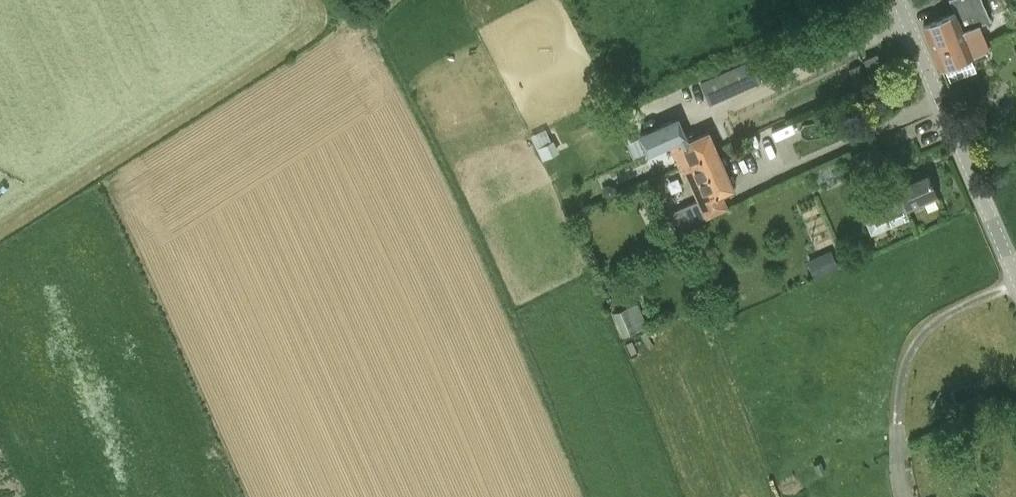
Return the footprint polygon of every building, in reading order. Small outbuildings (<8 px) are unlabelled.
[(956,13),(923,26),(940,69),(988,50),(977,25),(991,19),(984,0),(951,0),(956,13)] [(1013,42),(993,50),(997,59),(1015,51),(1015,48),(1013,42)] [(872,75),(884,69),(876,52),(864,58),(872,75)] [(754,81),(743,59),(710,73),(715,87),(738,77),(742,86),(754,81)] [(849,69),(856,86),(869,81),(861,63),(849,69)] [(874,81),(876,86),(893,79),(891,72),(874,81)] [(673,119),(639,134),(649,157),(672,147),(674,152),(676,151),(682,165),(718,150),(709,131),(695,137),(693,132),(686,135),(678,117),(673,119)] [(531,134),(543,158),(559,150),(547,126),(531,134)] [(718,150),(682,165),(684,169),(691,166),(704,196),(666,213),(675,232),(692,223),(729,207),(723,192),(734,187),(718,150)] [(894,186),(898,195),(869,208),(875,223),(905,210),(938,196),(927,173),(894,186)] [(839,266),(833,253),(831,253),(830,251),(806,262),(814,280),(838,269),(837,267),(839,266)] [(599,282),(603,292),(615,287),(611,277),(599,282)] [(623,336),(648,326),(638,302),(613,312),(623,336)]
